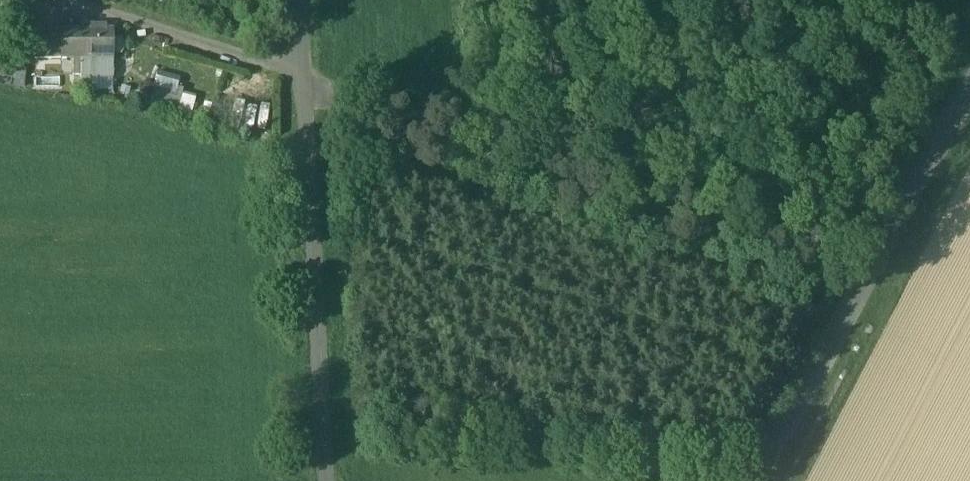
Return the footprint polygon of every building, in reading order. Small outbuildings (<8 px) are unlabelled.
[(105,31),(105,27),(89,27),(89,31),(80,31),(81,60),(113,59),(112,31),(105,31)] [(80,31),(60,31),(61,60),(81,60),(80,31)] [(154,107),(191,116),(196,97),(181,93),(183,87),(159,82),(154,107)]
